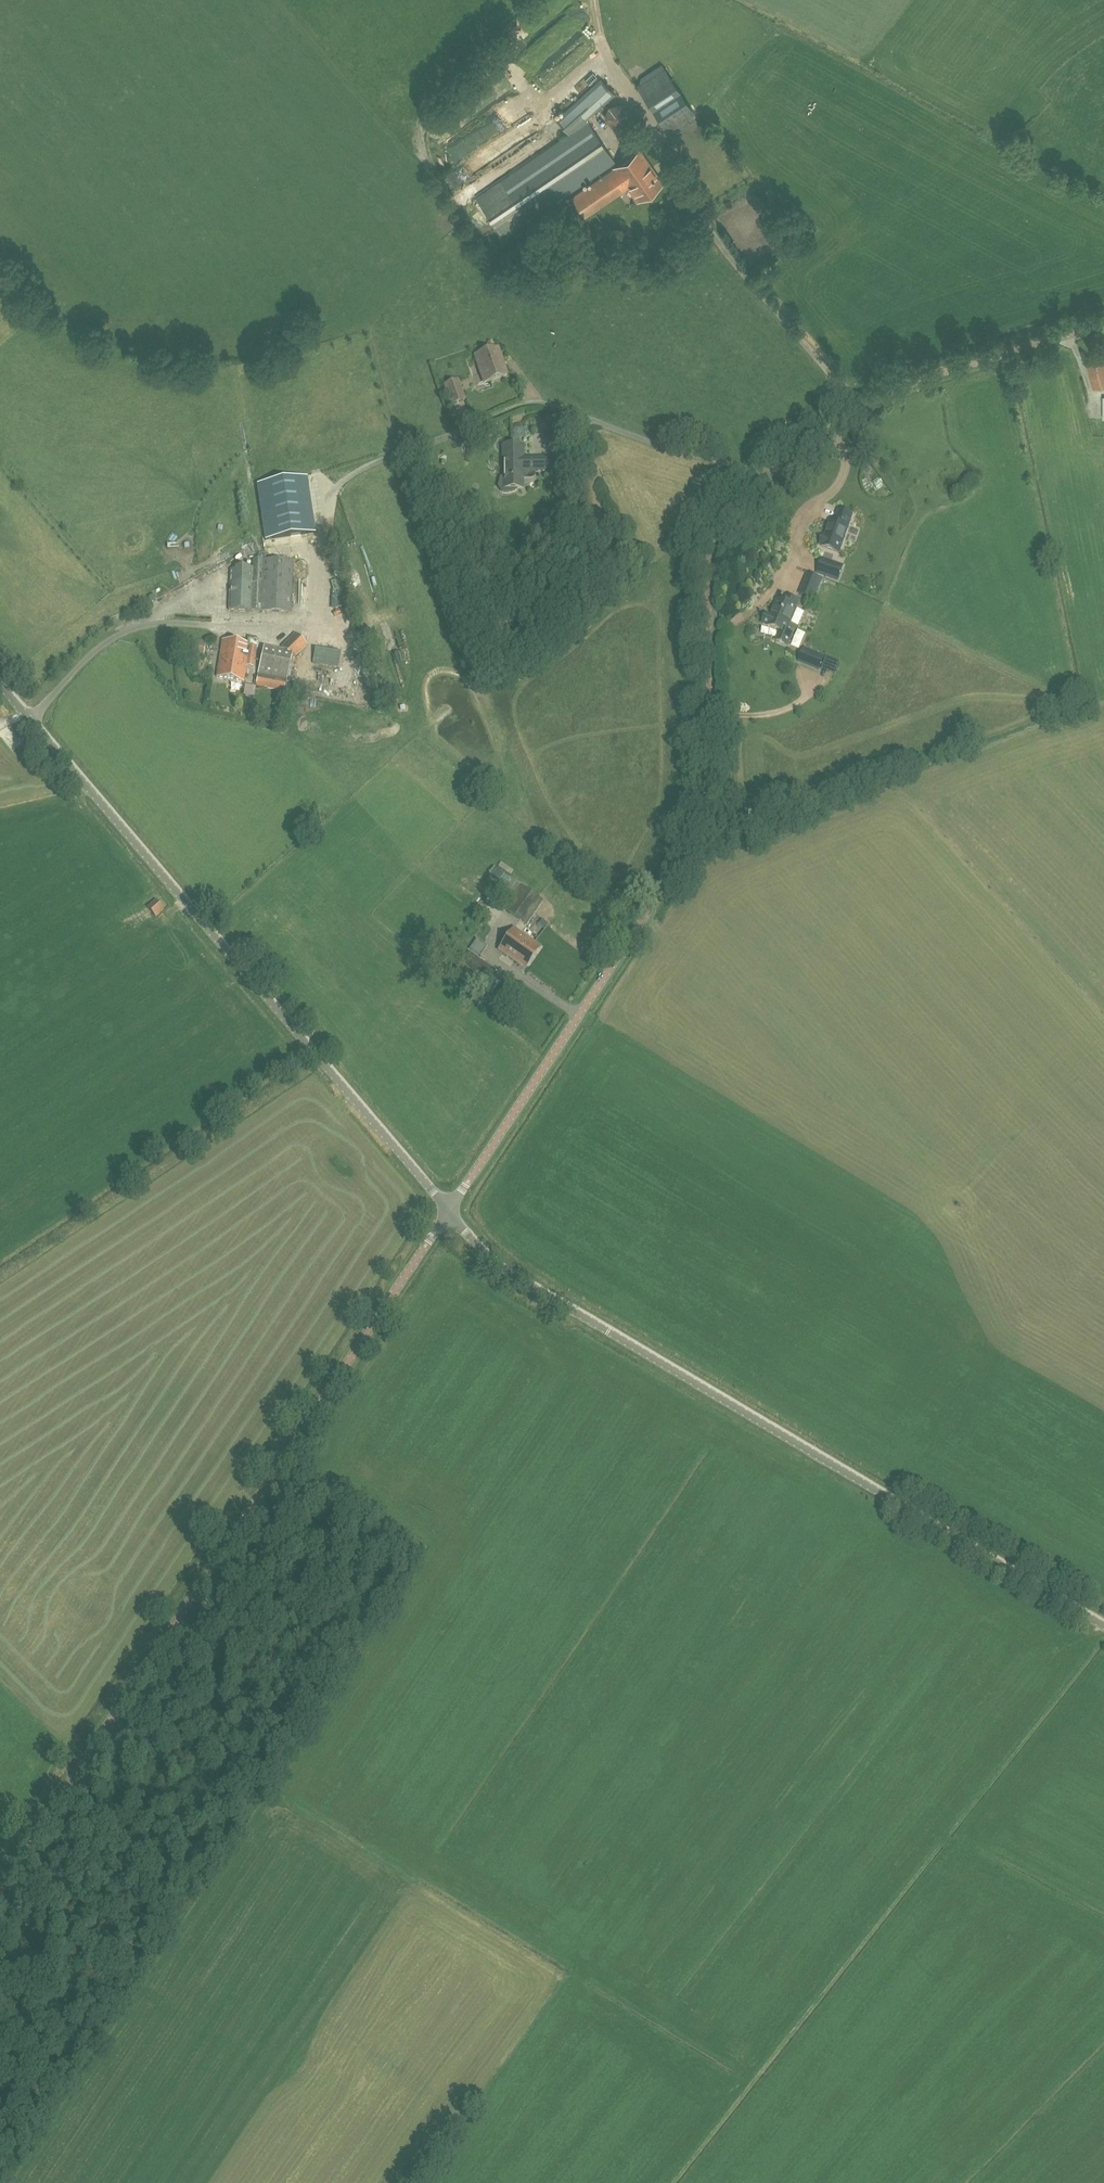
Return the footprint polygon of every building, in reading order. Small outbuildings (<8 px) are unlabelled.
[(538,78),(543,86),(575,63),(569,56),(538,78)] [(695,114),(688,103),(665,68),(637,86),(668,132),(695,114)] [(569,134),(500,181),(476,197),(504,238),(615,162),(588,121),(575,130),(615,95),(601,79),(556,119),(569,134)] [(626,125),(630,112),(620,102),(608,106),(604,119),(613,128),(626,125)] [(608,173),(571,197),(585,217),(624,190),(623,189),(629,186),(638,201),(664,184),(663,184),(641,150),(607,173),(608,173)] [(484,382),(507,374),(498,348),(475,355),(484,382)] [(1088,383),(1089,391),(1102,390),(1101,382),(1103,382),(1103,365),(1084,367),(1085,383),(1088,383)] [(451,404),(464,399),(458,380),(444,384),(451,404)] [(516,490),(516,488),(523,488),(523,471),(558,471),(558,456),(516,456),(516,444),(502,444),(502,477),(500,477),(498,486),(503,492),(509,492),(516,490)] [(443,475),(432,469),(425,465),(423,470),(424,471),(424,472),(440,481),(443,475)] [(262,530),(311,521),(302,468),(253,477),(262,530)] [(852,515),(839,511),(834,523),(830,521),(825,537),(823,536),(820,545),(822,546),(821,547),(839,553),(852,515)] [(290,612),(292,560),(253,559),(253,568),(239,567),(239,570),(230,570),(228,609),(290,612)] [(817,573),(833,578),(838,580),(843,566),(822,559),(817,573)] [(822,579),(808,574),(800,594),(813,599),(822,579)] [(151,602),(156,599),(153,594),(148,597),(151,602)] [(799,601),(787,596),(784,602),(777,600),(772,616),(767,614),(763,623),(768,625),(768,626),(781,630),(777,640),(790,645),(794,633),(788,631),(799,601)] [(285,650),(292,657),(306,644),(295,634),(282,647),(285,650)] [(393,662),(401,661),(396,638),(388,640),(393,662)] [(248,654),(254,655),(256,646),(222,640),(216,677),(244,681),(248,654)] [(292,657),(285,650),(264,646),(255,685),(284,692),(292,657)] [(819,670),(820,667),(824,656),(804,648),(800,658),(799,661),(819,670)] [(338,667),(340,654),(314,650),(312,663),(338,667)] [(243,696),(252,698),(253,689),(245,688),(243,696)] [(527,924),(543,901),(520,885),(504,908),(527,924)] [(155,916),(163,909),(155,899),(147,906),(155,916)] [(542,929),(546,923),(540,919),(536,924),(542,929)] [(525,967),(540,946),(514,928),(499,949),(525,967)] [(478,956),(486,944),(475,937),(467,949),(478,956)] [(458,967),(453,974),(471,987),(476,980),(482,984),(493,969),(469,952),(458,967)]
